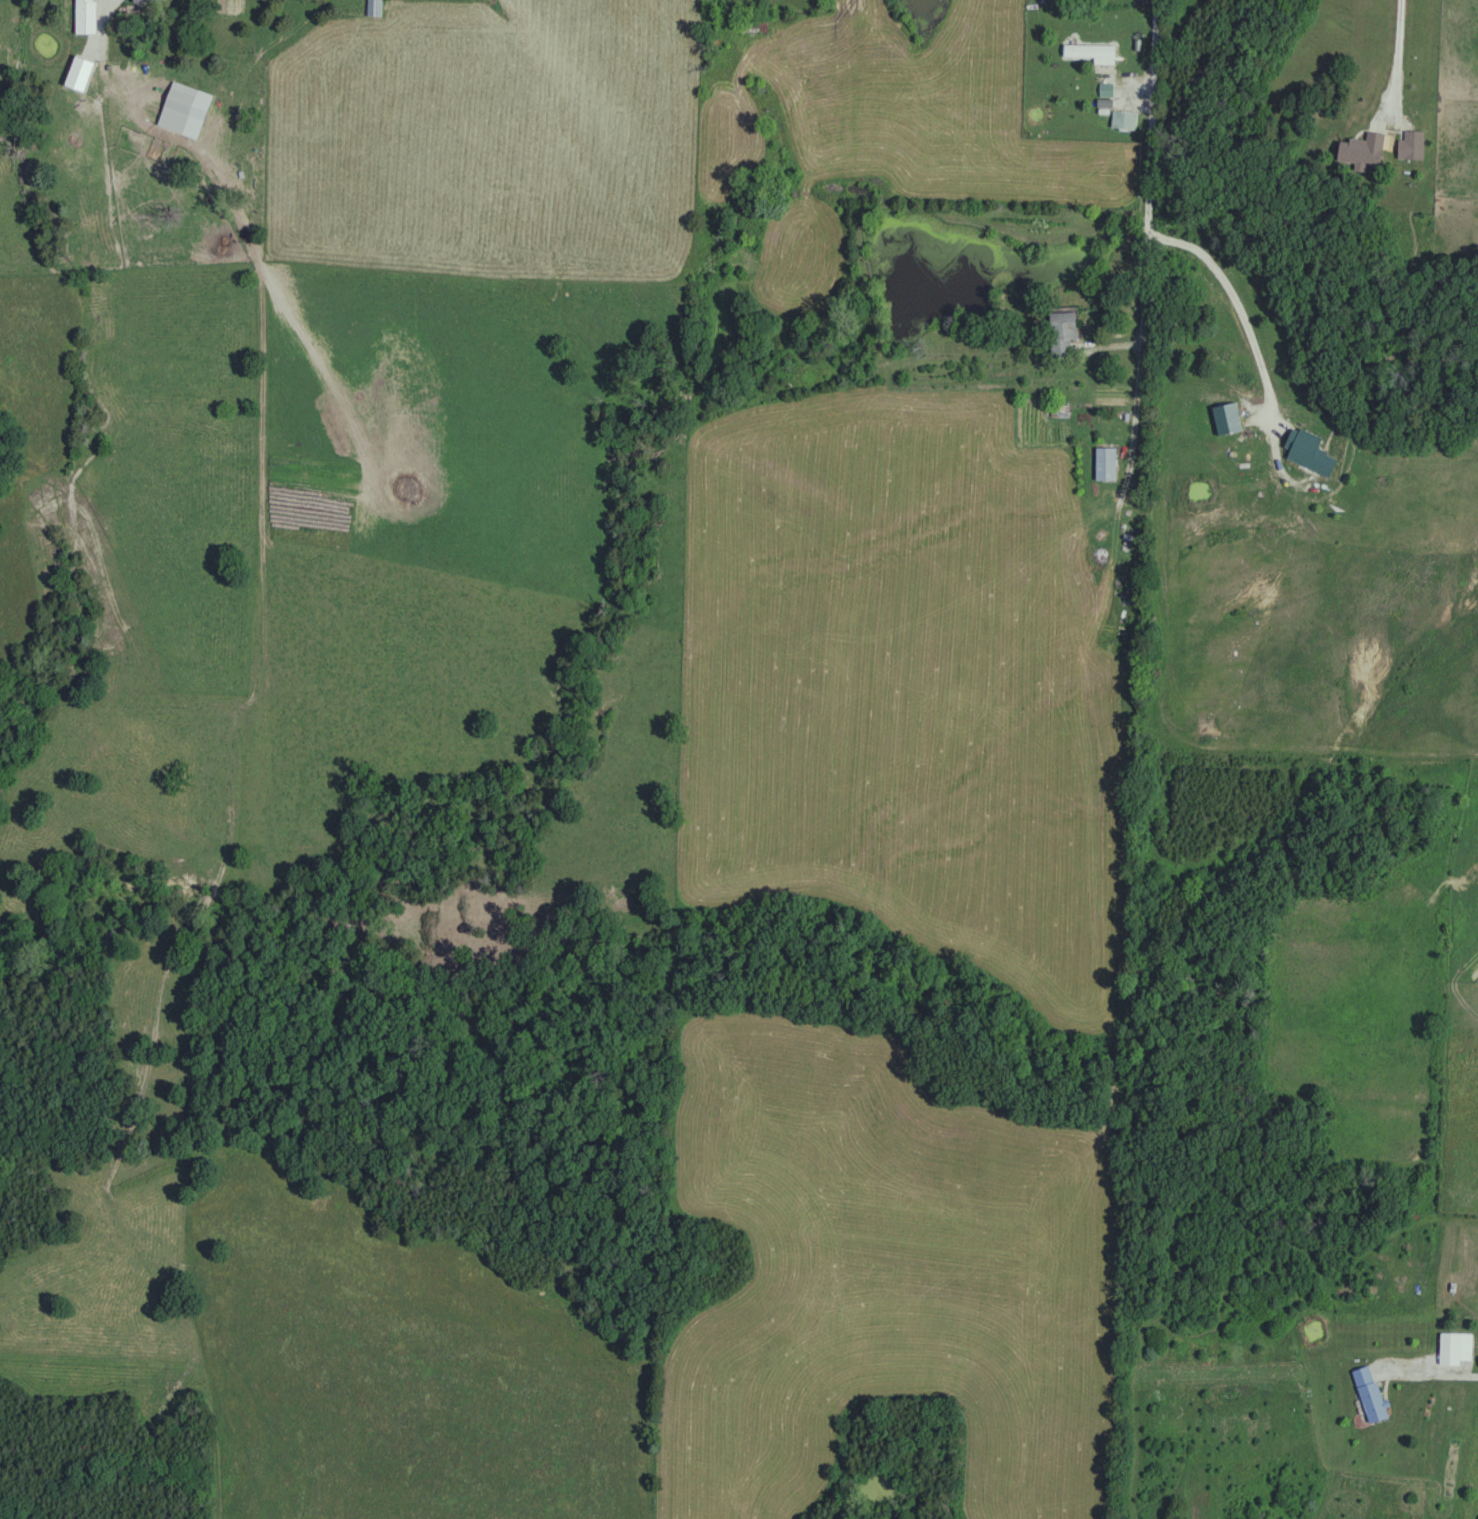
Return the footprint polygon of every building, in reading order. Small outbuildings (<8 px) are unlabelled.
[(98,33),(98,0),(78,0),(78,33),(98,33)] [(383,16),(383,0),(369,0),(369,16),(383,16)] [(751,33),(769,33),(769,17),(751,17),(751,33)] [(1116,44),(1066,44),(1066,57),(1096,57),(1096,64),(1116,64),(1116,44)] [(185,134),(200,89),(174,81),(159,126),(185,134)] [(1113,84),(1102,85),(1102,96),(1113,95),(1113,84)] [(1139,114),(1114,109),(1111,127),(1136,131),(1139,114)] [(1424,159),(1424,130),(1399,130),(1399,159),(1424,159)] [(1339,161),(1383,166),(1387,133),(1368,131),(1367,141),(1342,138),(1339,161)] [(1078,340),(1078,308),(1052,308),(1052,354),(1072,354),(1072,340),(1078,340)] [(1097,480),(1117,480),(1117,447),(1097,447),(1097,480)] [(1464,1333),(1442,1333),(1442,1366),(1465,1366),(1465,1361),(1473,1361),(1473,1340),(1464,1340),(1464,1333)] [(1370,1424),(1389,1418),(1373,1365),(1354,1370),(1370,1424)]
